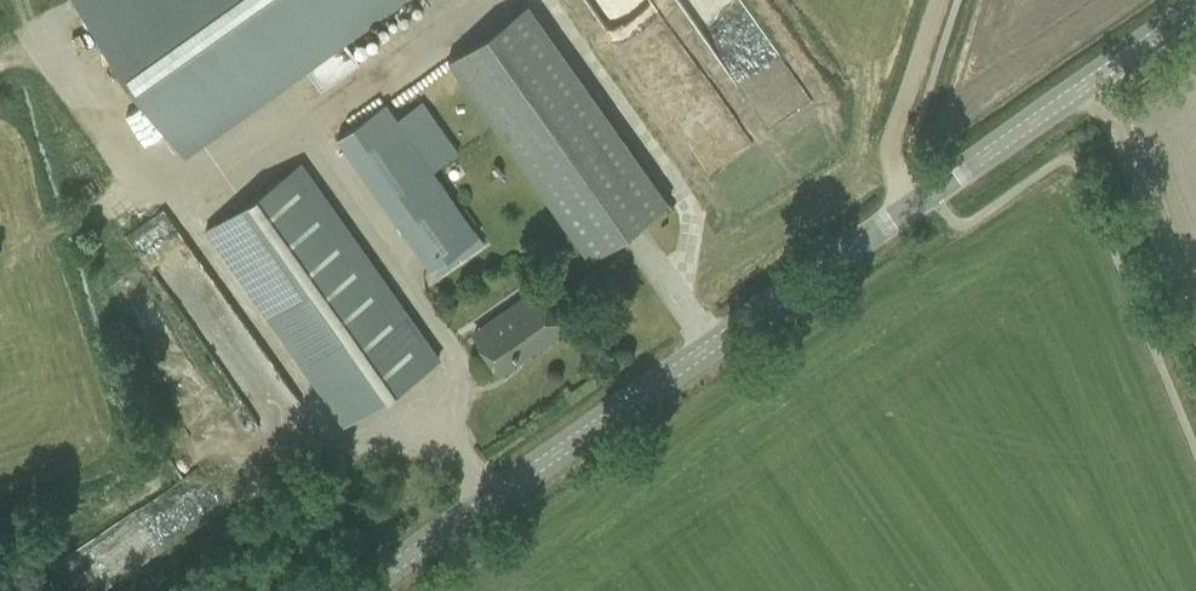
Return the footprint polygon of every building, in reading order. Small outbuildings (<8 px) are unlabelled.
[(395,0),(76,0),(182,150),(303,65),(320,88),(359,61),(343,37),(395,0)] [(448,58),(589,257),(668,202),(527,2),(448,58)] [(740,37),(713,54),(755,123),(795,99),(740,11),(728,18),(740,37)] [(383,102),(336,136),(432,268),(479,233),(383,102)] [(206,230),(329,405),(343,424),(438,358),(302,163),(206,230)] [(475,333),(487,350),(501,370),(521,356),(519,353),(533,343),(536,348),(565,327),(538,289),(475,333)]
